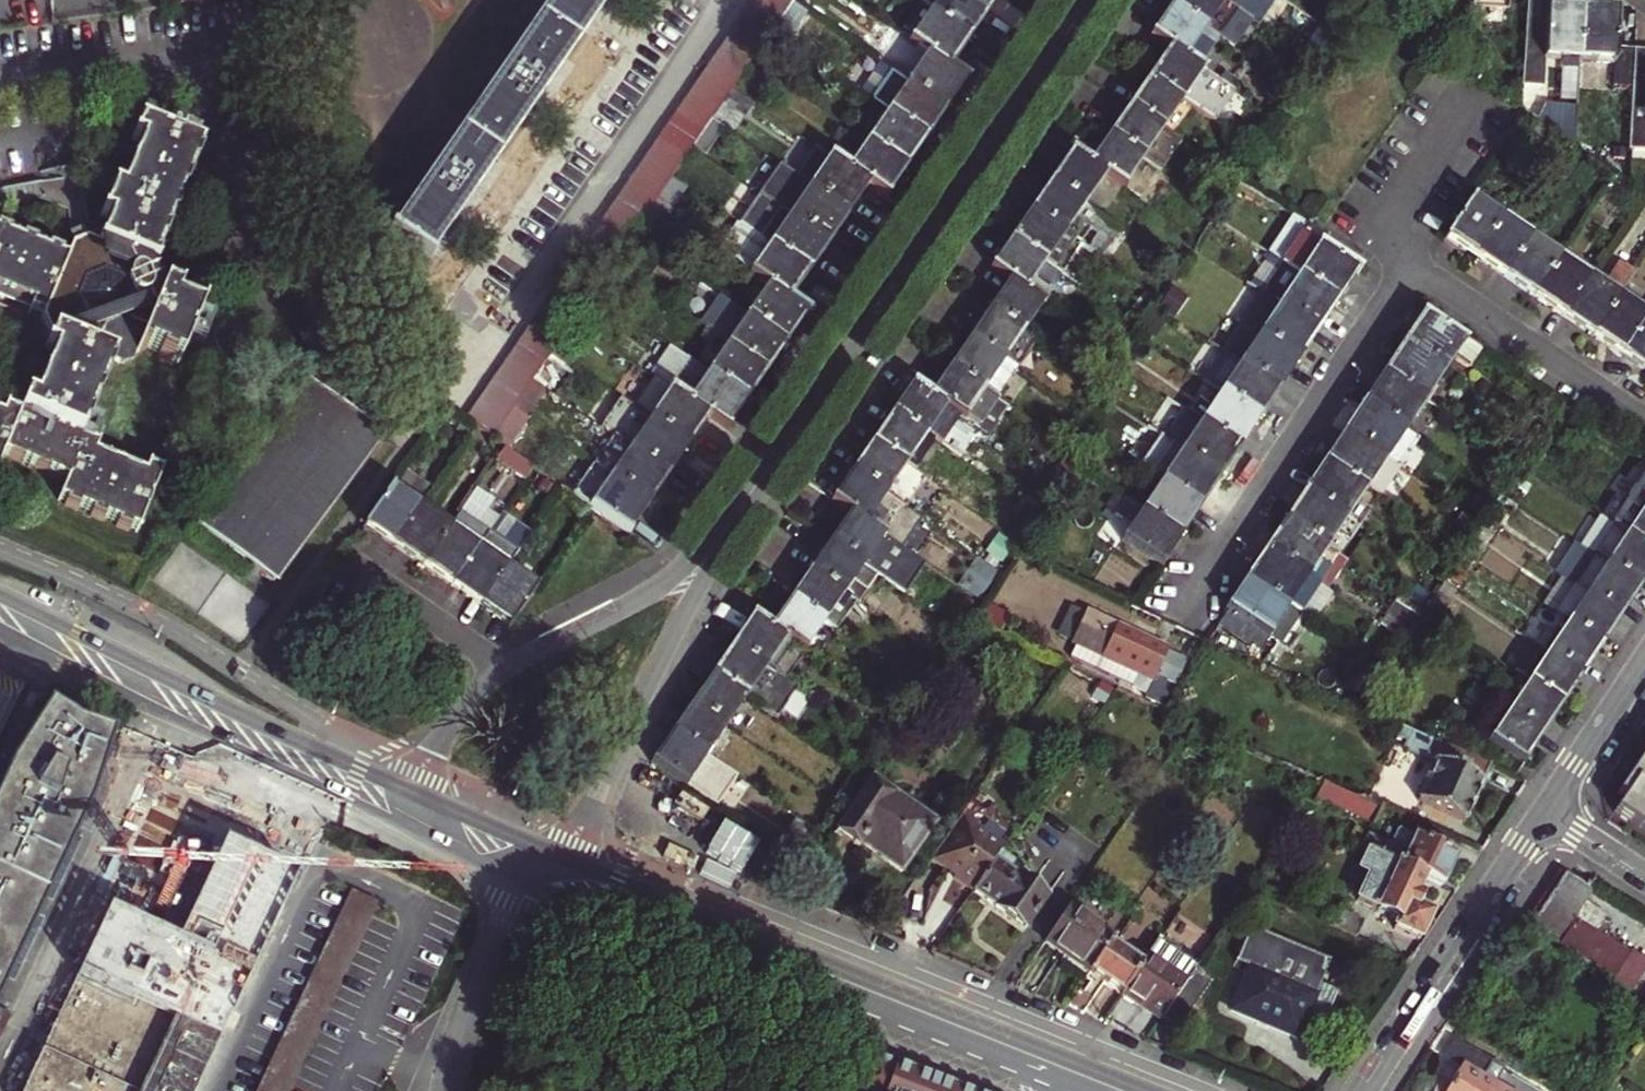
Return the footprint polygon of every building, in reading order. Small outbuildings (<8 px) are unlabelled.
[(432,260),(464,214),(543,98),(604,9),(611,0),(562,0),(397,237),(432,260)] [(780,29),(786,20),(759,0),(750,13),(778,32),(780,29)] [(786,20),(794,7),(784,0),(759,0),(786,20)] [(939,9),(977,35),(997,6),(988,0),(930,0),(928,2),(939,9)] [(1221,0),(1184,0),(1177,10),(1224,44),(1243,16),(1240,14),(1221,0)] [(1240,14),(1249,0),(1221,0),(1240,14)] [(1472,14),(1505,15),(1506,0),(1472,0),(1472,14)] [(1521,87),(1539,88),(1540,56),(1576,57),(1578,14),(1542,12),(1542,0),(1525,0),(1521,87)] [(958,63),(977,35),(939,9),(920,38),(938,50),(958,63)] [(1224,44),(1177,10),(1158,38),(1176,50),(1205,70),(1224,44)] [(742,25),(769,45),(778,32),(750,13),(742,25)] [(1578,14),(1576,57),(1606,59),(1610,59),(1612,15),(1578,14)] [(742,25),(734,38),(761,57),(769,45),(742,25)] [(725,50),(752,69),(761,57),(734,38),(725,50)] [(744,81),(752,69),(725,50),(717,62),(744,81)] [(938,50),(917,80),(954,106),(975,75),(958,63),(938,50)] [(1205,70),(1176,50),(1156,80),(1185,100),(1218,123),(1238,93),(1205,70)] [(1630,51),(1625,142),(1644,143),(1644,52),(1630,51)] [(708,74),(735,94),(740,87),(744,81),(717,62),(708,74)] [(708,74),(701,86),(728,105),(730,102),(735,94),(708,74)] [(954,106),(917,80),(897,109),(935,135),(954,106)] [(1156,80),(1136,108),(1166,128),(1185,100),(1156,80)] [(728,105),(701,86),(692,98),(720,117),(728,105)] [(740,87),(735,94),(730,102),(736,106),(747,91),(740,87)] [(720,117),(692,98),(684,110),(711,129),(720,117)] [(1572,130),(1573,106),(1543,104),(1541,128),(1572,130)] [(1166,128),(1136,108),(1116,138),(1145,158),(1165,172),(1185,142),(1166,128)] [(897,109),(878,137),(915,163),(935,135),(897,109)] [(684,110),(675,123),(702,142),(711,129),(684,110)] [(710,154),(731,125),(720,117),(711,129),(702,142),(699,146),(710,154)] [(666,136),(693,155),(699,146),(702,142),(675,123),(666,136)] [(201,140),(187,135),(185,140),(146,124),(140,137),(148,140),(126,191),(119,189),(108,216),(116,219),(105,243),(93,239),(79,244),(74,256),(0,226),(0,286),(39,302),(35,309),(48,314),(58,336),(53,347),(60,350),(40,401),(32,398),(27,411),(13,405),(10,414),(0,410),(0,473),(9,452),(75,479),(66,496),(72,499),(72,503),(85,508),(87,505),(99,509),(96,514),(110,519),(112,515),(125,520),(124,524),(137,529),(139,525),(145,528),(169,469),(152,471),(101,451),(104,442),(85,435),(88,430),(91,431),(96,417),(94,415),(98,403),(102,404),(107,391),(104,390),(109,377),(113,379),(118,365),(115,363),(117,358),(130,362),(143,356),(146,347),(153,349),(154,346),(165,351),(165,355),(178,360),(180,356),(186,358),(205,307),(182,298),(184,291),(171,285),(172,281),(165,268),(157,265),(204,147),(200,146),(201,140)] [(666,136),(658,148),(685,167),(693,155),(666,136)] [(878,137),(857,167),(877,181),(895,193),(915,163),(878,137)] [(1145,158),(1116,138),(1096,166),(1108,173),(1126,186),(1145,158)] [(802,174),(856,211),(877,181),(857,167),(822,143),(802,174)] [(685,167),(658,148),(650,159),(677,178),(678,177),(685,167)] [(1087,203),(1108,173),(1096,166),(1078,153),(1057,182),(1087,203)] [(650,159),(642,171),(669,190),(677,178),(650,159)] [(787,164),(767,193),(835,240),(856,211),(802,174),(787,164)] [(642,171),(633,184),(660,203),(669,190),(642,171)] [(678,177),(677,178),(669,190),(660,203),(675,213),(693,187),(678,177)] [(82,218),(77,178),(0,188),(0,207),(51,201),(54,221),(82,218)] [(1087,203),(1057,182),(1037,211),(1066,232),(1076,218),(1099,234),(1089,248),(1103,257),(1123,228),(1087,203)] [(625,197),(652,215),(660,203),(633,184),(625,197)] [(778,245),(815,269),(835,240),(767,193),(747,223),(778,245)] [(643,228),(652,215),(625,197),(616,209),(643,228)] [(1477,256),(1501,220),(1472,201),(1448,237),(1477,256)] [(608,222),(634,241),(640,233),(643,228),(616,209),(608,222)] [(1037,211),(1017,240),(1047,261),(1083,286),(1103,257),(1089,248),(1066,232),(1037,211)] [(1505,275),(1529,239),(1501,220),(1477,256),(1505,275)] [(608,222),(599,234),(626,252),(634,241),(608,222)] [(728,250),(759,272),(778,245),(747,223),(728,250)] [(1307,225),(1281,264),(1338,301),(1357,272),(1319,246),(1325,237),(1314,229),(1307,225)] [(591,246),(618,264),(620,262),(626,252),(599,234),(591,246)] [(1533,293),(1557,258),(1529,239),(1505,275),(1533,293)] [(1047,261),(1017,240),(997,269),(1015,281),(1027,289),(1047,261)] [(795,297),(815,269),(778,245),(759,272),(776,284),(795,297)] [(1563,314),(1587,278),(1557,258),(1533,293),(1563,314)] [(1601,288),(1587,278),(1563,314),(1592,333),(1616,298),(1633,271),(1619,262),(1601,288)] [(1262,293),(1284,307),(1318,330),(1338,301),(1281,264),(1262,293)] [(1027,289),(1015,281),(995,310),(1025,331),(1045,302),(1027,289)] [(776,284),(757,313),(794,338),(814,310),(795,297),(776,284)] [(557,296),(548,308),(575,327),(580,320),(584,315),(557,296)] [(1621,352),(1644,317),(1616,298),(1592,333),(1621,352)] [(757,313),(743,303),(722,334),(736,343),(774,369),(794,338),(757,313)] [(1284,307),(1264,337),(1298,359),(1318,330),(1284,307)] [(540,320),(567,339),(575,327),(548,308),(540,320)] [(1025,331),(995,310),(975,338),(1017,368),(1037,339),(1025,331)] [(1471,345),(1424,315),(1404,347),(1440,370),(1451,352),(1462,358),(1471,345)] [(1644,317),(1621,352),(1644,368),(1644,318),(1644,317)] [(559,350),(567,339),(540,320),(531,334),(558,352),(559,350)] [(1298,359),(1264,337),(1246,325),(1227,354),(1279,388),(1298,359)] [(558,352),(531,334),(523,346),(549,364),(558,352)] [(1017,368),(975,338),(955,368),(997,397),(1017,368)] [(736,343),(716,373),(753,399),(774,369),(736,343)] [(541,376),(549,364),(523,346),(514,358),(541,376)] [(1440,370),(1404,347),(1385,375),(1421,398),(1440,370)] [(717,416),(734,427),(753,399),(716,373),(680,348),(661,376),(717,416)] [(580,364),(559,350),(558,352),(549,364),(541,376),(540,378),(550,385),(557,375),(568,382),(580,364)] [(1225,394),(1259,418),(1279,388),(1227,354),(1208,383),(1225,394)] [(507,369),(534,387),(540,378),(541,376),(514,358),(507,369)] [(997,397),(955,368),(935,396),(947,404),(971,421),(979,409),(994,419),(1005,403),(997,397)] [(507,369),(498,381),(525,400),(534,387),(507,369)] [(892,403),(908,381),(893,371),(877,393),(892,403)] [(1421,398),(1385,375),(1367,403),(1403,426),(1421,398)] [(661,376),(640,406),(697,445),(717,416),(661,376)] [(535,417),(555,389),(550,385),(540,378),(534,387),(525,400),(520,407),(535,417)] [(389,437),(313,381),(204,529),(280,584),(334,510),(389,437)] [(490,393),(517,412),(520,407),(525,400),(498,381),(490,393)] [(926,435),(947,404),(935,396),(918,385),(898,414),(926,435)] [(490,393),(482,406),(509,424),(517,412),(490,393)] [(1205,424),(1239,447),(1259,418),(1225,394),(1205,424)] [(1403,426),(1367,403),(1347,432),(1383,456),(1403,426)] [(472,419),(499,437),(509,424),(482,406),(472,419)] [(622,434),(677,473),(697,445),(640,406),(622,434)] [(926,435),(898,414),(877,444),(919,473),(939,443),(926,435)] [(509,424),(499,437),(510,444),(514,447),(523,434),(509,424)] [(1205,424),(1186,453),(1220,475),(1239,447),(1205,424)] [(1383,456),(1347,432),(1327,463),(1363,486),(1383,456)] [(658,501),(677,473),(622,434),(602,463),(658,501)] [(877,444),(857,472),(886,493),(904,505),(924,477),(919,473),(877,444)] [(1186,453),(1166,482),(1200,505),(1220,475),(1186,453)] [(658,501),(602,463),(582,493),(599,506),(637,532),(658,501)] [(1363,486),(1327,463),(1307,492),(1343,516),(1363,486)] [(886,493),(857,472),(837,501),(855,513),(885,534),(898,543),(918,515),(904,505),(886,493)] [(1633,494),(1644,501),(1644,476),(1633,494)] [(1147,510),(1181,533),(1200,505),(1166,482),(1147,510)] [(465,509),(494,530),(504,516),(492,508),(498,499),(480,487),(465,509)] [(373,525),(401,544),(426,508),(397,489),(373,525)] [(1307,492),(1287,522),(1324,546),(1343,516),(1307,492)] [(1644,540),(1644,501),(1633,494),(1616,522),(1644,540)] [(426,508),(401,544),(429,563),(453,527),(426,508)] [(465,509),(453,527),(429,563),(458,583),(494,530),(465,509)] [(1125,542),(1160,565),(1181,533),(1147,510),(1125,542)] [(855,513),(834,543),(865,564),(885,534),(855,513)] [(1638,578),(1644,567),(1644,540),(1616,522),(1614,521),(1595,550),(1638,578)] [(1324,546),(1287,522),(1269,551),(1319,583),(1338,555),(1324,546)] [(494,530),(458,583),(487,602),(512,566),(524,550),(494,530)] [(865,564),(834,543),(815,569),(858,599),(877,573),(865,564)] [(1595,550),(1576,580),(1618,607),(1638,578),(1595,550)] [(1269,551),(1248,581),(1299,613),(1319,583),(1269,551)] [(978,598),(994,572),(980,564),(964,589),(978,598)] [(543,587),(512,566),(487,602),(518,624),(543,587)] [(858,599),(815,569),(794,599),(826,621),(837,629),(858,599)] [(1557,609),(1570,618),(1599,636),(1618,607),(1576,580),(1557,609)] [(1299,613),(1248,581),(1229,610),(1280,643),(1299,613)] [(826,621),(794,599),(774,629),(805,651),(826,621)] [(1167,648),(1087,613),(1074,643),(1154,678),(1167,648)] [(785,680),(805,651),(774,629),(757,617),(737,646),(785,680)] [(1570,618),(1550,649),(1579,667),(1599,636),(1570,618)] [(1517,669),(1530,677),(1560,697),(1579,667),(1550,649),(1536,640),(1517,669)] [(785,680),(737,646),(717,675),(747,696),(775,716),(795,687),(785,680)] [(747,696),(717,675),(696,704),(726,725),(747,696)] [(1530,677),(1510,707),(1540,726),(1560,697),(1530,677)] [(726,725),(696,704),(676,733),(706,753),(726,725)] [(1540,726),(1510,707),(1492,735),(1522,754),(1540,726)] [(0,776),(0,985),(83,811),(105,746),(65,731),(39,716),(2,772),(0,776)] [(1405,726),(1401,735),(1413,741),(1410,748),(1426,755),(1428,751),(1440,757),(1422,798),(1468,819),(1494,759),(1437,733),(1433,738),(1405,726)] [(706,753),(676,733),(657,761),(687,781),(706,753)] [(1621,793),(1627,797),(1616,812),(1644,831),(1644,756),(1621,793)] [(909,799),(875,776),(838,827),(861,843),(863,841),(902,867),(940,814),(913,795),(909,799)] [(1327,781),(1319,799),(1368,821),(1377,803),(1327,781)] [(258,871),(260,867),(150,815),(20,1090),(155,1090),(258,871)] [(954,880),(974,894),(1002,854),(1006,847),(961,816),(931,859),(956,877),(954,880)] [(1457,854),(1399,827),(1391,845),(1368,835),(1363,846),(1366,847),(1422,872),(1444,882),(1457,854)] [(794,828),(781,846),(777,852),(796,864),(813,841),(794,828)] [(1414,907),(1420,893),(1414,890),(1422,872),(1366,847),(1357,869),(1368,874),(1357,897),(1397,914),(1391,926),(1418,938),(1430,914),(1414,907)] [(1055,891),(1002,854),(974,894),(1027,930),(1055,891)] [(1566,876),(1532,931),(1616,981),(1633,953),(1577,919),(1592,892),(1589,890),(1590,888),(1586,886),(1585,888),(1566,876)] [(355,888),(259,1090),(293,1090),(383,901),(355,888)] [(1577,919),(1633,953),(1616,981),(1616,982),(1644,997),(1644,924),(1592,892),(1577,919)] [(1340,904),(1332,923),(1358,936),(1367,918),(1340,904)] [(1112,940),(1067,910),(1044,944),(1089,974),(1109,945),(1112,940)] [(1307,1019),(1324,1026),(1337,993),(1319,984),(1328,962),(1248,930),(1236,961),(1249,966),(1230,1010),(1299,1037),(1307,1019)] [(1121,996),(1160,1021),(1187,982),(1200,963),(1161,936),(1141,966),(1121,996)] [(1109,945),(1089,974),(1121,996),(1141,966),(1109,945)] [(1218,975),(1200,963),(1160,1021),(1178,1034),(1218,975)] [(1455,1040),(1445,1056),(1460,1065),(1445,1090),(1511,1090),(1484,1075),(1493,1062),(1455,1040)] [(862,1090),(875,1090),(891,1069),(866,1063),(851,1082),(862,1090)] [(891,1069),(875,1090),(976,1090),(891,1069)]
